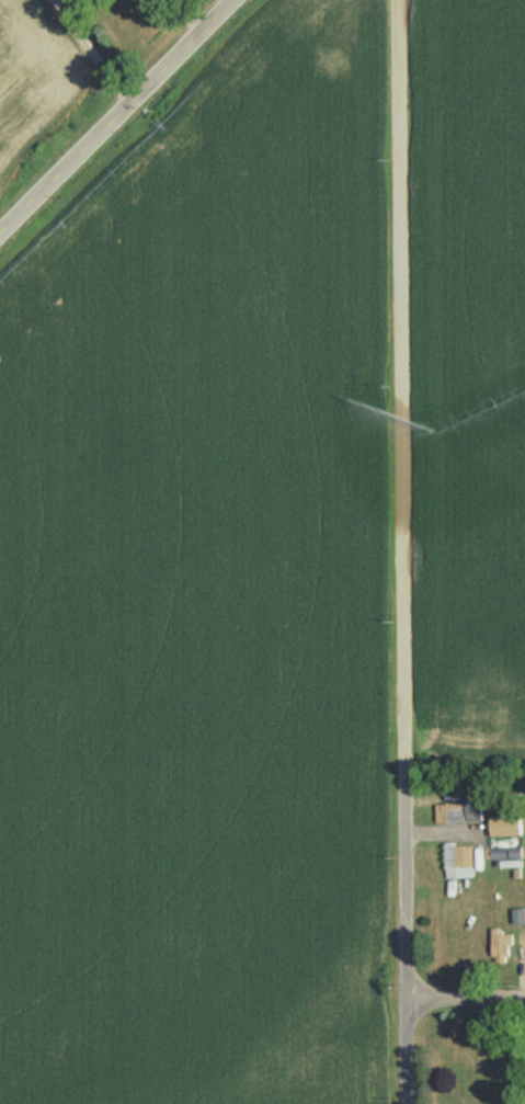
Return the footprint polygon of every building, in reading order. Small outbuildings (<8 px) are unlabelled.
[(481,796),(464,797),(464,806),(435,807),(435,826),(481,825),(481,796)] [(445,882),(473,882),(473,848),(445,848),(445,882)] [(492,935),(492,964),(510,964),(510,935),(492,935)]
